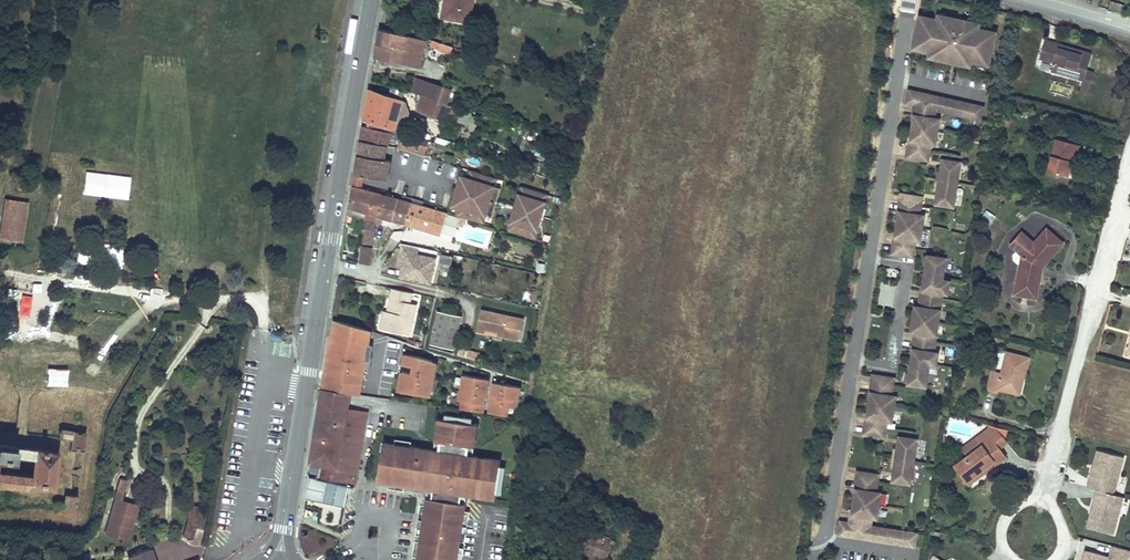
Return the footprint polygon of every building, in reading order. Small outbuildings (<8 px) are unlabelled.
[(450,19),(468,23),(473,0),(445,0),(445,2),(453,3),(450,19)] [(442,17),(450,19),(453,3),(445,2),(442,17)] [(966,66),(967,64),(973,65),(974,63),(980,64),(980,65),(980,63),(990,65),(991,65),(998,35),(981,31),(982,29),(981,29),(975,28),(976,25),(947,18),(946,21),(940,20),(939,22),(923,18),(916,49),(917,49),(926,51),(926,52),(932,54),(932,56),(938,57),(937,60),(938,60),(966,66)] [(426,40),(383,30),(380,30),(375,58),(419,68),(426,40)] [(450,55),(452,49),(446,46),(430,40),(428,46),(450,55)] [(1088,71),(1092,57),(1059,48),(1060,45),(1046,41),(1042,58),(1055,62),(1052,70),(1085,79),(1088,71)] [(1092,57),(1093,54),(1060,45),(1059,48),(1092,57)] [(927,63),(924,77),(945,82),(948,68),(927,63)] [(1019,87),(1026,88),(1029,73),(1022,71),(1019,87)] [(1088,71),(1085,79),(1082,91),(1092,93),(1098,74),(1088,71)] [(447,103),(451,90),(413,77),(408,91),(421,95),(438,100),(447,103)] [(392,128),(402,131),(407,115),(404,101),(402,101),(402,100),(369,90),(364,119),(369,121),(392,128)] [(915,106),(917,93),(911,92),(908,105),(915,106)] [(921,108),(924,95),(917,93),(915,106),(918,107),(921,108)] [(437,103),(438,100),(421,95),(416,110),(452,123),(457,110),(437,103)] [(985,108),(924,95),(921,108),(938,111),(969,118),(982,121),(985,108)] [(941,120),(936,120),(938,111),(921,108),(919,117),(916,116),(912,142),(915,142),(912,159),(929,162),(932,145),(937,146),(941,120)] [(428,139),(392,128),(369,121),(369,127),(363,126),(360,141),(385,145),(387,146),(392,135),(401,138),(398,147),(424,155),(428,139)] [(384,151),(385,145),(360,141),(355,175),(399,182),(402,165),(398,164),(400,154),(384,151)] [(1075,155),(1079,156),(1081,147),(1057,141),(1049,172),(1070,177),(1072,168),(1075,155)] [(433,175),(441,166),(421,160),(417,170),(433,175)] [(962,164),(944,161),(942,173),(939,193),(937,205),(955,208),(962,164)] [(492,216),(500,186),(494,184),(496,177),(470,169),(467,177),(461,175),(452,205),(459,207),(457,215),(459,215),(464,217),(483,222),(485,214),(492,216)] [(535,223),(540,205),(544,206),(547,193),(521,185),(508,229),(535,237),(539,224),(535,223)] [(377,216),(383,195),(353,187),(349,208),(354,209),(377,216)] [(406,224),(412,204),(383,195),(377,216),(406,224)] [(925,217),(921,216),(923,199),(906,196),(903,213),(900,212),(896,238),(899,238),(896,255),(914,258),(916,241),(921,242),(925,217)] [(28,203),(5,200),(0,237),(0,238),(22,242),(28,203)] [(458,217),(412,204),(406,224),(440,233),(441,231),(454,234),(457,223),(462,225),(464,217),(459,215),(458,217)] [(539,224),(544,206),(540,205),(535,223),(539,224)] [(365,222),(376,223),(376,217),(377,216),(354,209),(352,216),(365,219),(365,222)] [(365,222),(362,245),(365,246),(364,252),(361,252),(360,262),(370,264),(372,247),(376,223),(365,222)] [(1044,270),(1065,245),(1048,232),(1036,245),(1023,234),(1012,247),(1026,259),(1023,262),(1016,296),(1038,300),(1041,288),(1039,287),(1041,280),(1044,276),(1040,273),(1041,270),(1043,270),(1044,270)] [(398,267),(402,268),(406,251),(418,254),(419,249),(402,246),(398,267)] [(402,268),(400,277),(430,284),(436,258),(418,254),(406,251),(402,268)] [(1026,259),(1019,253),(1015,257),(1015,262),(1022,267),(1023,262),(1026,259)] [(441,262),(451,264),(452,256),(442,254),(441,262)] [(915,350),(913,350),(906,385),(924,388),(928,366),(935,367),(937,354),(933,353),(943,295),(948,296),(950,283),(943,281),(947,259),(929,256),(923,291),(925,292),(923,308),(920,308),(915,307),(911,332),(915,333),(918,334),(915,350)] [(21,292),(23,282),(14,280),(12,289),(21,292)] [(384,313),(413,319),(414,314),(408,313),(412,293),(392,288),(390,299),(395,300),(393,312),(387,311),(384,311),(384,313)] [(390,299),(387,311),(393,312),(395,300),(390,299)] [(504,333),(503,336),(519,340),(524,319),(481,309),(480,314),(487,316),(484,328),(499,331),(504,333)] [(435,324),(458,329),(461,316),(438,311),(435,324)] [(410,335),(413,319),(384,313),(380,328),(410,335)] [(483,331),(484,328),(487,316),(480,314),(476,330),(483,331)] [(334,320),(327,362),(357,368),(362,339),(372,341),(378,342),(377,348),(381,349),(382,336),(382,334),(361,327),(334,320)] [(454,349),(458,329),(435,324),(431,344),(454,349)] [(1023,378),(1027,379),(1031,360),(1009,354),(1005,375),(996,373),(992,391),(1001,394),(1001,390),(1019,395),(1023,378)] [(428,385),(429,378),(432,379),(433,368),(430,368),(431,361),(418,357),(403,355),(401,366),(418,368),(417,375),(400,373),(398,392),(430,396),(431,386),(428,385)] [(66,361),(47,369),(54,384),(73,376),(66,361)] [(417,375),(418,368),(401,366),(400,373),(417,375)] [(483,410),(487,377),(463,373),(459,399),(462,399),(461,407),(483,410)] [(894,379),(876,376),(873,393),(871,393),(867,418),(869,418),(866,435),(884,438),(887,421),(891,422),(895,396),(891,396),(894,379)] [(489,411),(493,380),(493,378),(487,377),(483,410),(489,411)] [(516,406),(519,384),(493,380),(489,411),(507,413),(508,405),(516,406)] [(320,399),(347,404),(349,392),(321,387),(320,399)] [(347,408),(347,404),(320,399),(310,462),(319,464),(315,478),(342,485),(344,478),(354,480),(366,412),(347,408)] [(445,413),(444,418),(471,422),(471,417),(445,413)] [(383,442),(378,480),(433,488),(432,497),(427,497),(419,559),(458,559),(466,502),(461,501),(462,492),(467,493),(472,493),(473,491),(480,492),(480,494),(496,497),(496,490),(500,464),(501,458),(485,456),(485,459),(477,458),(478,455),(472,454),(467,454),(469,444),(474,445),(477,423),(471,422),(444,418),(438,418),(435,440),(440,441),(439,450),(434,449),(383,442)] [(83,452),(85,432),(59,429),(58,438),(71,440),(69,450),(83,452)] [(971,457),(957,467),(968,481),(993,462),(996,466),(1006,459),(1000,452),(1011,444),(1002,433),(994,431),(967,452),(971,457)] [(55,485),(59,443),(0,437),(0,480),(55,485)] [(917,440),(899,437),(896,449),(893,469),(891,481),(909,485),(917,440)] [(1104,451),(1100,450),(1095,469),(1099,470),(1104,451)] [(1090,488),(1100,490),(1117,494),(1126,457),(1104,451),(1099,470),(1095,469),(1090,488)] [(970,484),(996,466),(993,462),(968,481),(970,484)] [(505,465),(500,464),(496,490),(502,491),(505,465)] [(878,475),(860,472),(857,489),(855,489),(851,514),(853,515),(852,523),(869,526),(871,517),(875,518),(880,493),(875,492),(878,475)] [(126,480),(119,478),(114,497),(115,497),(105,533),(127,539),(136,506),(120,501),(126,480)] [(378,480),(377,485),(423,492),(414,559),(419,559),(427,497),(432,497),(433,488),(378,480)] [(1117,494),(1100,490),(1095,509),(1099,510),(1094,529),(1117,534),(1126,497),(1117,494)] [(75,515),(76,506),(77,495),(64,493),(63,499),(63,504),(57,504),(56,513),(75,515)] [(186,521),(181,537),(190,539),(194,523),(197,505),(188,504),(186,521)] [(1099,510),(1095,509),(1091,528),(1094,529),(1099,510)] [(915,547),(917,534),(907,532),(869,526),(852,523),(849,523),(842,522),(840,535),(915,547)] [(597,546),(601,533),(588,529),(586,535),(582,534),(580,542),(583,543),(584,542),(597,546)] [(615,537),(601,533),(597,546),(584,542),(583,543),(582,547),(609,555),(615,537)] [(1111,545),(1110,552),(1084,547),(1082,559),(1129,559),(1129,549),(1111,545)] [(133,559),(153,559),(148,548),(131,554),(133,559)]
